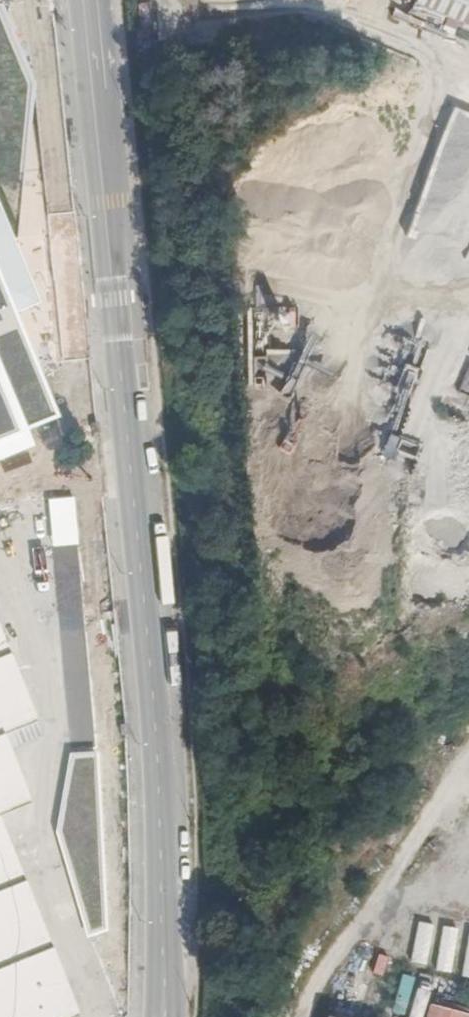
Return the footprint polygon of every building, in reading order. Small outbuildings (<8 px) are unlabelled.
[(416,1),(415,2),(468,25),(468,0),(412,0),(416,1)] [(468,384),(468,357),(455,356),(454,383),(468,384)] [(0,432),(0,471),(20,488),(39,464),(0,432)] [(387,456),(411,467),(422,444),(397,433),(387,456)] [(31,796),(8,741),(3,728),(34,714),(0,636),(0,809),(31,796)] [(39,727),(34,714),(3,728),(8,741),(39,727)] [(80,1010),(39,910),(8,835),(0,817),(0,1016),(63,1016),(80,1010)] [(467,1009),(424,1003),(422,1016),(466,1016),(467,1009)]
